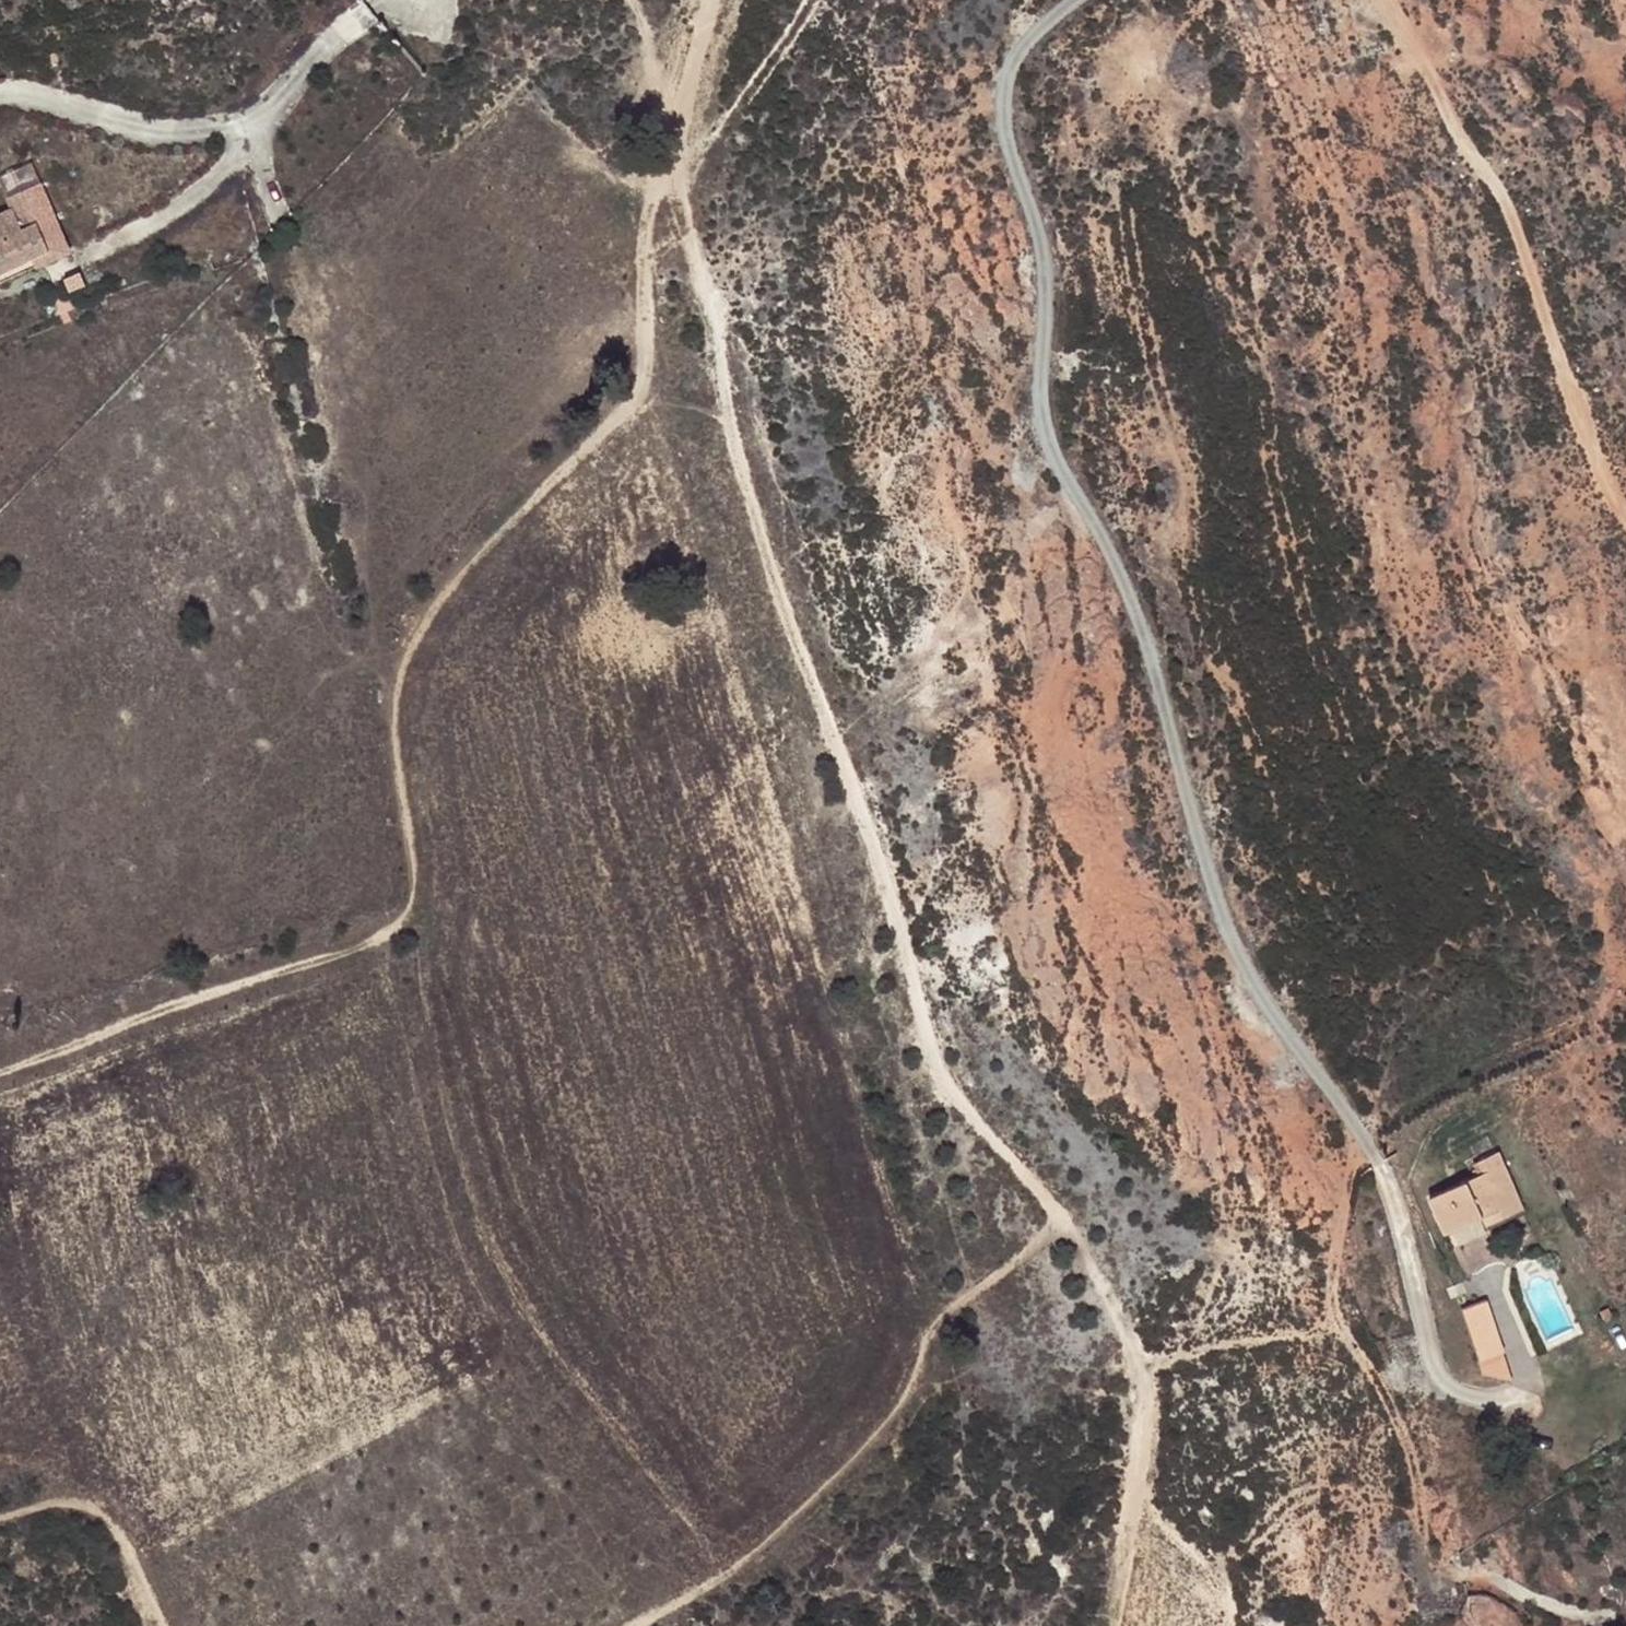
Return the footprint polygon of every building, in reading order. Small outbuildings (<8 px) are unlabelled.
[(66,235),(41,178),(6,193),(10,203),(0,208),(0,266),(66,235)] [(1497,1199),(1502,1211),(1524,1201),(1495,1142),(1473,1153),(1478,1165),(1424,1192),(1441,1227),(1478,1209),(1497,1199)] [(1484,1220),(1502,1211),(1497,1199),(1478,1209),(1484,1220)] [(1486,1299),(1460,1309),(1478,1361),(1503,1353),(1505,1352),(1486,1299)] [(1503,1353),(1478,1361),(1482,1374),(1512,1381),(1503,1353)] [(702,1613),(688,1618),(691,1625),(706,1625),(702,1613)]
